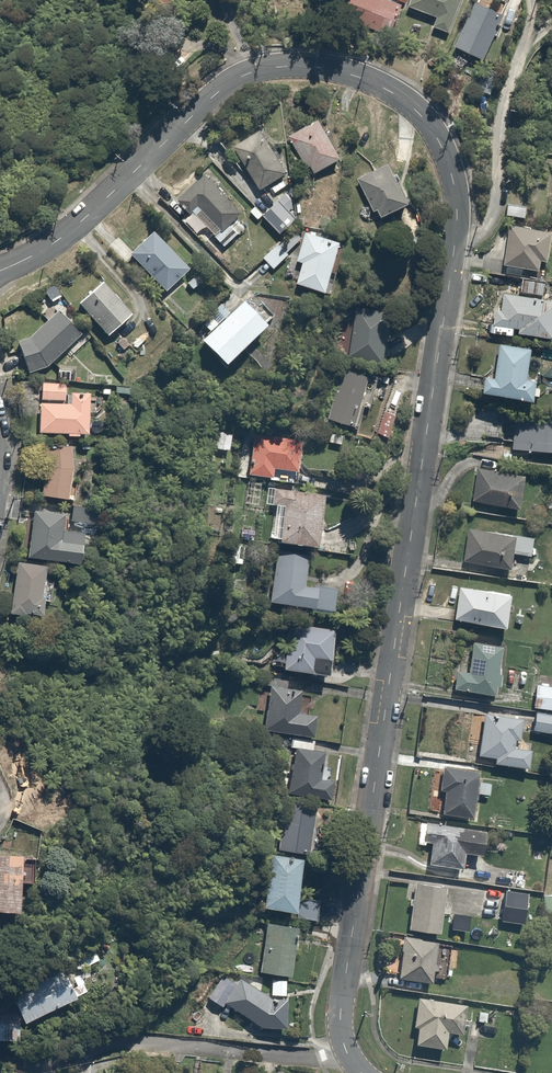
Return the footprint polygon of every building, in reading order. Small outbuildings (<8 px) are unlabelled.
[(406,0),(353,0),(345,17),(391,36),(406,0)] [(409,6),(437,17),(434,26),(447,32),(460,0),(411,0),(409,6)] [(505,15),(474,1),(454,48),(484,61),(505,15)] [(317,120),(289,135),(312,178),(340,162),(317,120)] [(263,131),(234,149),(258,189),(287,170),(263,131)] [(389,166),(362,181),(381,215),(408,200),(389,166)] [(198,206),(220,232),(229,224),(241,214),(208,174),(176,201),(188,215),(198,206)] [(297,205),(285,193),(262,217),(279,233),(293,218),(289,214),(297,205)] [(524,205),(506,203),(504,219),(522,222),(524,205)] [(238,235),(229,224),(220,232),(213,238),(222,249),(238,235)] [(539,272),(541,261),(547,262),(551,234),(551,233),(511,226),(504,266),(539,272)] [(304,238),(294,228),(263,257),(269,263),(273,267),(304,238)] [(188,269),(154,232),(130,253),(164,291),(188,269)] [(328,295),(342,243),(305,234),(297,264),(304,265),(299,287),(328,295)] [(521,292),(542,295),(544,282),(523,279),(521,292)] [(100,285),(78,305),(106,335),(128,314),(100,285)] [(520,335),(551,341),(551,294),(550,294),(549,301),(543,299),(519,295),(505,293),(502,310),(495,309),(492,325),(521,330),(520,335)] [(198,323),(209,335),(203,340),(228,366),(270,325),(245,299),(219,324),(209,313),(198,323)] [(393,312),(356,308),(350,356),(387,361),(393,312)] [(78,338),(56,313),(18,346),(32,377),(78,338)] [(486,379),(484,395),(533,400),(535,381),(526,380),(529,349),(498,345),(495,380),(486,379)] [(377,381),(346,370),(328,419),(360,430),(377,381)] [(61,385),(42,384),(41,396),(39,436),(87,439),(89,395),(67,394),(68,385),(61,385)] [(515,414),(512,450),(551,453),(551,417),(515,414)] [(303,442),(256,434),(249,477),(270,481),(272,470),(297,474),(303,442)] [(77,451),(46,448),(41,498),(72,501),(77,451)] [(526,480),(477,470),(471,501),(520,510),(526,480)] [(317,546),(323,499),(274,493),(272,509),(286,511),(282,542),(317,546)] [(542,502),(550,512),(551,510),(551,495),(542,502)] [(94,512),(70,507),(68,520),(92,525),(94,512)] [(32,511),(26,560),(80,567),(84,535),(61,532),(63,515),(32,511)] [(534,540),(517,537),(469,527),(463,558),(512,567),(514,557),(530,560),(534,540)] [(280,552),(272,602),(335,612),(339,589),(316,585),(315,588),(305,587),(310,556),(280,552)] [(45,565),(17,561),(9,617),(37,621),(45,565)] [(512,597),(461,590),(456,620),(507,628),(512,597)] [(334,626),(288,621),(283,671),(310,674),(311,661),(330,663),(334,626)] [(495,699),(503,650),(474,645),(469,675),(456,673),(453,692),(495,699)] [(536,685),(533,707),(551,709),(551,687),(536,685)] [(303,691),(271,687),(265,730),(315,737),(318,717),(299,714),(303,691)] [(535,712),(532,732),(551,735),(551,715),(535,712)] [(523,721),(484,714),(477,757),(494,760),(493,765),(530,772),(533,753),(518,751),(523,721)] [(290,749),(295,750),(286,793),(327,801),(331,782),(324,781),(329,755),(311,751),(313,742),(292,738),(290,749)] [(479,777),(443,771),(440,793),(447,794),(444,815),(472,819),(479,777)] [(316,813),(288,807),(279,850),(307,856),(316,813)] [(487,835),(423,821),(419,840),(432,843),(428,862),(462,869),(465,853),(483,856),(487,835)] [(302,861),(273,855),(263,911),(315,921),(319,903),(295,899),(302,861)] [(0,858),(0,916),(25,917),(29,859),(0,858)] [(449,888),(417,884),(415,899),(412,899),(411,905),(414,906),(410,931),(442,935),(449,888)] [(530,894),(506,890),(500,923),(525,927),(530,894)] [(472,917),(454,914),(452,930),(470,932),(472,917)] [(289,981),(300,933),(270,926),(259,974),(289,981)] [(438,942),(402,937),(397,979),(432,984),(438,942)] [(93,949),(82,958),(90,969),(102,960),(93,949)] [(24,1025),(90,999),(80,975),(72,978),(70,973),(12,996),(19,1012),(24,1025)] [(225,1004),(261,1030),(286,1032),(288,1001),(284,1001),(285,981),(271,980),(269,1001),(234,976),(215,1003),(223,1008),(225,1004)] [(469,1006),(420,998),(415,1028),(420,1029),(417,1045),(448,1050),(451,1034),(464,1036),(469,1006)] [(0,1012),(0,1046),(19,1046),(19,1012),(0,1012)]
